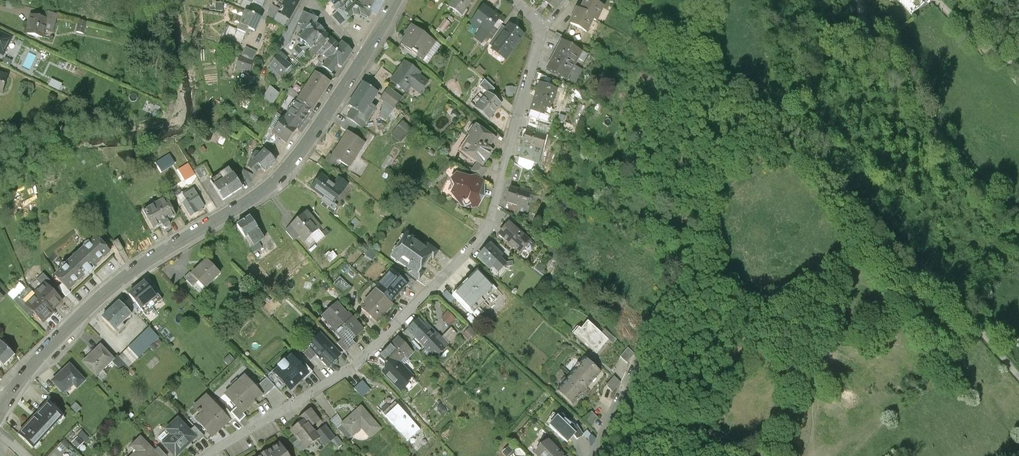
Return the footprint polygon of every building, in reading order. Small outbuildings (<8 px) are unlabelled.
[(283,5),(286,7),(281,15),(288,20),(300,0),(286,0),(283,5)] [(449,7),(461,15),(472,0),(454,0),(449,7)] [(543,1),(549,6),(555,11),(563,0),(544,0),(543,1)] [(580,13),(593,19),(593,20),(596,21),(603,7),(587,0),(586,0),(580,13)] [(910,11),(923,0),(900,0),(910,11)] [(376,16),(381,7),(372,3),(372,4),(366,1),(363,8),(355,4),(349,9),(346,13),(350,18),(353,15),(359,16),(360,14),(368,18),(370,13),(376,16)] [(470,27),(472,24),(473,22),(480,26),(489,33),(499,18),(483,6),(469,26),(470,27)] [(580,13),(576,11),(570,25),(586,33),(593,20),(593,19),(580,13)] [(261,19),(246,12),(241,23),(240,25),(255,32),(261,19)] [(288,20),(281,15),(278,13),(273,22),(283,28),(288,20)] [(299,30),(303,33),(312,24),(317,24),(316,23),(318,20),(303,13),(298,24),(302,26),(299,30)] [(47,21),(30,16),(28,24),(29,24),(27,34),(43,38),(47,21)] [(481,43),(489,33),(480,26),(473,22),(472,24),(479,30),(473,37),(481,43)] [(325,33),(317,24),(312,24),(303,33),(298,39),(311,50),(325,34),(325,33)] [(507,59),(523,36),(509,26),(493,49),(507,59)] [(434,43),(412,27),(408,32),(409,33),(402,43),(413,52),(417,55),(417,54),(420,57),(427,48),(429,50),(434,43)] [(330,39),(325,34),(311,50),(307,54),(312,59),(318,53),(321,56),(335,43),(330,39)] [(10,40),(0,35),(0,50),(4,52),(10,40)] [(342,42),(339,46),(338,47),(340,48),(338,50),(334,55),(328,61),(328,60),(322,67),(324,68),(321,72),(325,75),(328,71),(331,73),(338,64),(342,67),(352,52),(342,42)] [(324,59),(328,60),(328,61),(334,55),(338,50),(340,48),(338,47),(339,46),(335,43),(321,56),(324,59)] [(561,43),(554,58),(574,68),(581,53),(561,43)] [(291,67),(279,56),(270,68),(281,79),(291,67)] [(252,63),(238,58),(235,67),(249,72),(252,63)] [(566,82),(574,68),(554,58),(546,72),(566,82)] [(420,73),(405,63),(392,81),(407,92),(411,86),(421,93),(419,96),(420,96),(429,83),(419,75),(420,73)] [(330,83),(315,73),(297,102),(311,111),(312,111),(330,83)] [(378,92),(363,82),(348,105),(353,108),(363,115),(368,108),(378,92)] [(479,88),(488,94),(490,96),(494,91),(484,82),(479,88)] [(556,92),(539,86),(531,112),(549,118),(552,110),(549,109),(551,105),(552,105),(556,92)] [(402,97),(388,88),(380,99),(383,101),(394,109),(402,97)] [(488,94),(482,101),(476,108),(489,119),(501,105),(495,100),(497,99),(494,96),(492,98),(490,96),(488,94)] [(476,108),(482,101),(477,97),(471,105),(476,108)] [(394,109),(383,101),(381,117),(386,121),(394,109)] [(284,120),(284,119),(273,133),(286,143),(296,129),(298,131),(308,116),(307,116),(311,111),(297,102),(292,109),(284,120)] [(363,115),(353,108),(347,118),(357,125),(362,128),(364,123),(366,124),(374,112),(368,108),(363,115)] [(357,125),(347,118),(341,127),(348,132),(351,134),(357,125)] [(495,140),(476,127),(469,138),(471,139),(462,153),(477,163),(482,167),(483,166),(492,153),(488,150),(495,140)] [(547,136),(527,131),(519,158),(539,163),(547,136)] [(351,134),(348,132),(333,156),(350,167),(365,143),(351,134)] [(276,161),(265,150),(261,155),(258,152),(255,152),(252,156),(252,159),(253,159),(252,160),(248,167),(255,174),(261,168),(265,171),(276,161)] [(482,167),(477,163),(471,172),(482,179),(488,169),(483,166),(482,167)] [(233,174),(215,186),(224,200),(242,188),(233,174)] [(463,180),(458,174),(452,180),(455,188),(451,195),(462,203),(462,207),(470,209),(472,206),(478,208),(481,202),(478,198),(480,192),(479,191),(484,184),(485,183),(485,182),(477,177),(472,181),(467,178),(463,180)] [(334,184),(321,175),(312,188),(326,198),(324,201),(334,208),(337,205),(333,203),(347,184),(339,178),(334,184)] [(531,193),(511,188),(507,202),(519,205),(517,211),(525,213),(531,193)] [(205,206),(194,189),(183,196),(187,201),(183,203),(191,216),(198,212),(198,211),(205,206)] [(165,199),(143,212),(154,230),(161,225),(163,228),(165,229),(167,230),(169,229),(170,227),(170,226),(170,224),(168,221),(176,217),(165,199)] [(309,220),(304,214),(291,226),(305,241),(321,226),(312,217),(309,220)] [(245,238),(246,237),(259,229),(250,217),(237,226),(245,238)] [(534,244),(509,223),(499,235),(520,252),(525,247),(529,250),(532,250),(534,247),(534,244)] [(264,238),(259,229),(246,237),(252,246),(264,238)] [(110,253),(96,238),(91,243),(89,242),(83,247),(64,263),(65,264),(59,270),(61,271),(55,276),(69,291),(75,285),(74,284),(77,281),(78,282),(85,276),(86,277),(95,269),(94,268),(100,262),(99,260),(102,258),(103,259),(110,253)] [(426,249),(410,238),(407,239),(404,245),(404,247),(402,249),(400,250),(396,256),(396,258),(412,269),(414,266),(420,270),(429,256),(424,252),(426,249)] [(118,240),(113,243),(119,253),(123,250),(118,240)] [(502,256),(491,245),(478,257),(489,268),(492,266),(498,272),(505,265),(499,259),(502,256)] [(220,274),(207,261),(191,276),(198,282),(200,280),(207,287),(220,274)] [(392,270),(376,289),(391,302),(400,292),(402,293),(403,293),(405,292),(405,290),(403,289),(407,284),(392,270)] [(45,285),(51,290),(55,286),(43,274),(36,281),(42,287),(45,285)] [(486,287),(475,275),(456,294),(471,309),(478,302),(480,304),(484,300),(478,295),(486,287)] [(352,288),(340,277),(333,285),(344,298),(352,288)] [(160,301),(145,282),(129,295),(140,309),(149,302),(153,307),(160,301)] [(36,291),(34,293),(52,311),(62,302),(51,290),(45,285),(42,287),(37,292),(36,291)] [(391,302),(376,289),(363,303),(366,305),(362,310),(378,323),(394,305),(391,302)] [(53,313),(52,311),(34,293),(30,290),(22,297),(29,303),(26,306),(43,323),(53,313)] [(131,316),(118,303),(102,319),(114,332),(131,316)] [(346,313),(337,303),(322,317),(322,318),(325,316),(338,330),(336,332),(342,340),(346,336),(351,341),(363,330),(352,317),(351,318),(348,314),(349,313),(348,312),(346,313)] [(440,317),(449,325),(456,318),(447,309),(440,317)] [(437,337),(419,319),(408,330),(432,354),(433,353),(438,358),(450,345),(440,335),(437,337)] [(601,335),(587,323),(581,331),(579,330),(573,336),(596,355),(608,341),(601,335)] [(159,337),(149,327),(118,357),(128,367),(159,337)] [(605,330),(601,335),(608,341),(612,344),(617,339),(605,330)] [(322,335),(321,334),(309,345),(329,366),(341,354),(340,354),(339,354),(321,336),(322,335)] [(379,357),(386,363),(392,369),(399,362),(405,355),(408,357),(414,351),(399,337),(379,357)] [(0,342),(0,363),(4,367),(15,357),(0,342)] [(100,347),(84,363),(97,376),(97,375),(96,373),(101,369),(102,370),(112,361),(113,360),(100,347)] [(128,367),(118,357),(117,356),(113,360),(112,361),(124,374),(130,369),(128,367)] [(306,373),(292,359),(287,364),(285,363),(279,368),(281,369),(276,374),(280,378),(278,380),(284,386),(286,384),(290,388),(306,373)] [(584,360),(570,377),(586,390),(600,374),(584,360)] [(412,374),(399,362),(392,369),(386,363),(386,364),(385,371),(384,372),(399,387),(412,374)] [(69,365),(52,382),(63,393),(72,384),(77,388),(85,380),(69,365)] [(261,394),(244,377),(224,396),(240,414),(261,394)] [(573,406),(586,390),(570,377),(557,392),(573,406)] [(614,378),(606,387),(612,393),(620,384),(614,378)] [(225,417),(206,397),(194,408),(198,412),(197,413),(198,414),(199,413),(203,417),(197,423),(211,438),(218,431),(215,427),(225,417)] [(395,401),(383,413),(409,440),(421,428),(395,401)] [(63,416),(48,403),(18,435),(32,449),(63,416)] [(380,428),(361,407),(342,425),(352,437),(364,426),(372,436),(380,428)] [(320,419),(312,408),(299,419),(302,422),(291,431),(306,448),(319,437),(326,445),(329,442),(336,450),(343,444),(336,436),(334,437),(325,427),(317,434),(309,424),(312,422),(314,424),(320,419)] [(597,420),(591,415),(583,424),(589,429),(597,420)] [(575,429),(561,417),(558,420),(556,419),(549,428),(567,445),(574,437),(576,442),(583,438),(576,428),(575,429)] [(177,419),(165,431),(171,437),(163,445),(173,455),(177,455),(195,438),(177,419)] [(75,449),(82,443),(77,437),(70,443),(75,449)] [(141,439),(134,446),(141,452),(137,455),(158,455),(141,439)] [(279,444),(266,453),(266,452),(260,455),(261,455),(287,455),(279,444)] [(547,444),(544,447),(542,447),(539,450),(539,453),(540,454),(539,455),(560,455),(547,444)]
